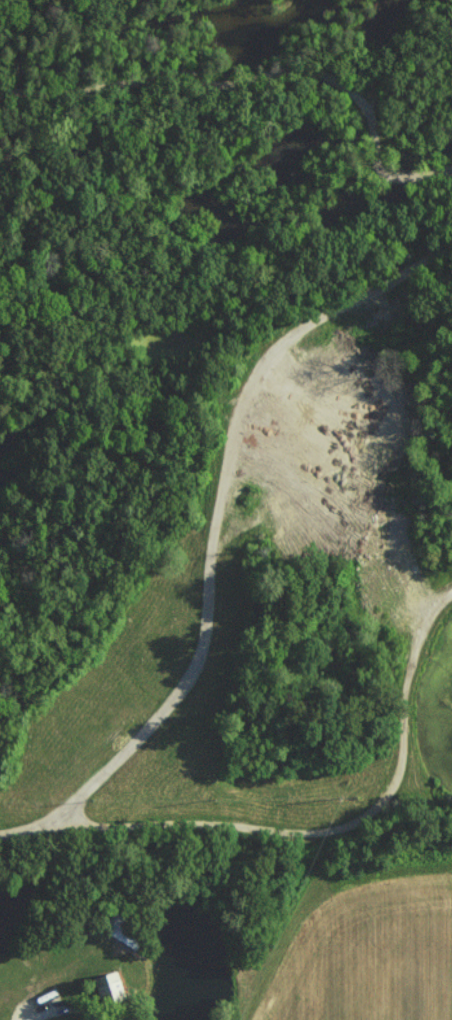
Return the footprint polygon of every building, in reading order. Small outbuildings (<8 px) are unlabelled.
[(105,1001),(121,998),(115,971),(99,974),(105,1001)]
